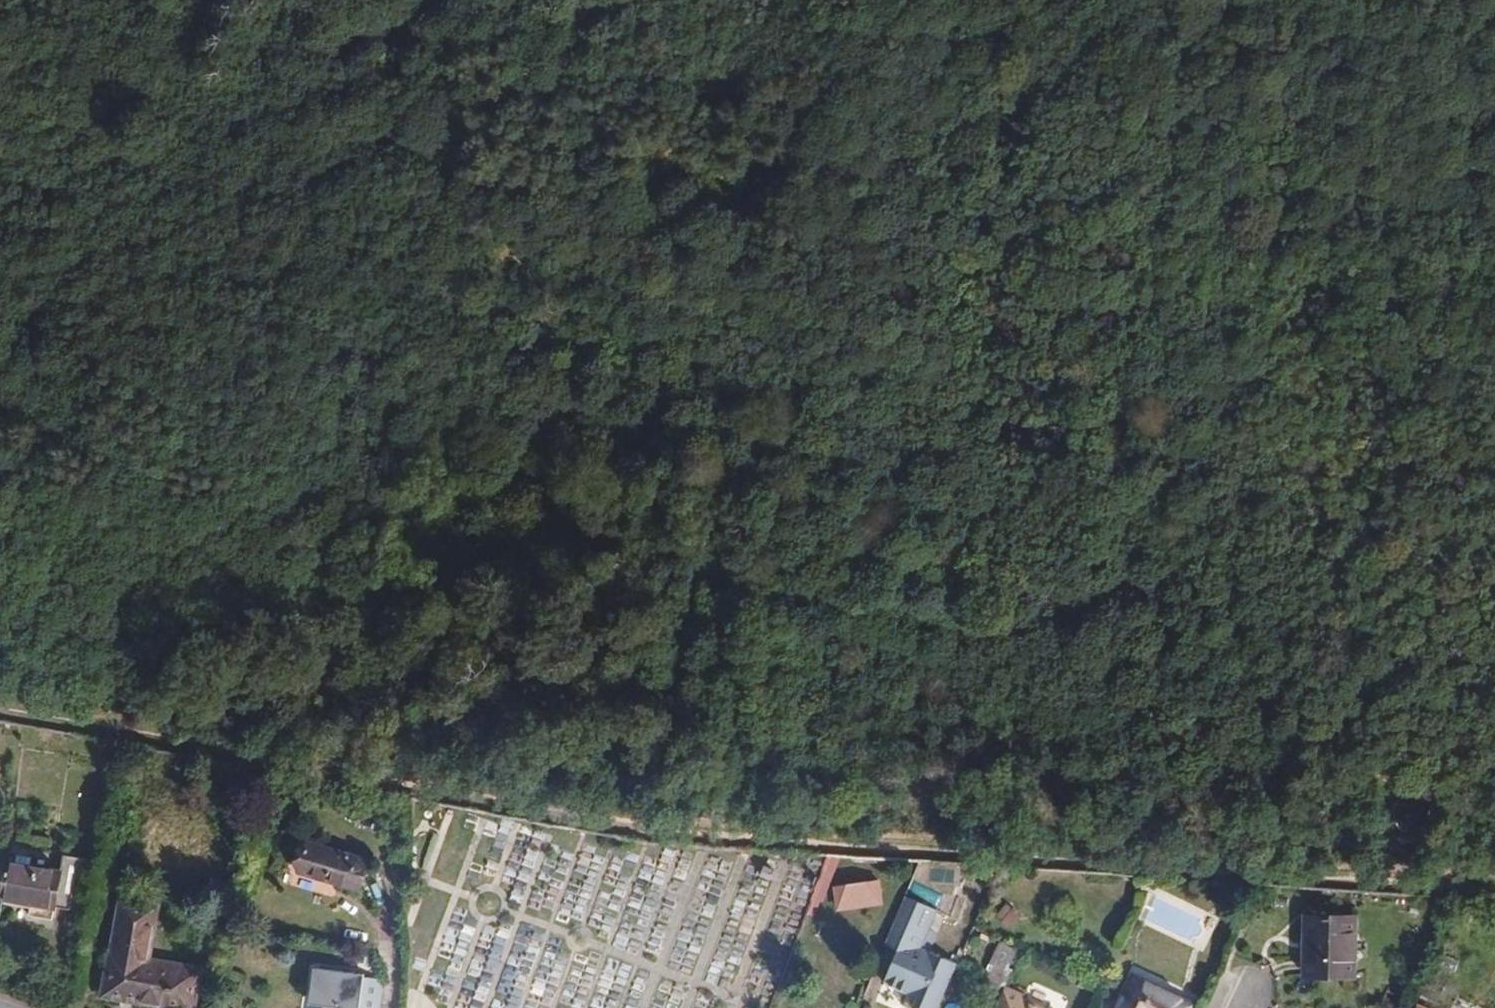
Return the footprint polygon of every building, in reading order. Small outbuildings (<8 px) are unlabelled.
[(359,889),(368,859),(308,841),(299,872),(359,889)] [(85,912),(95,861),(63,855),(60,871),(8,862),(1,897),(32,903),(30,915),(55,920),(57,907),(85,912)] [(878,880),(836,886),(839,908),(882,902),(878,880)] [(957,962),(920,946),(936,909),(906,895),(884,947),(896,952),(882,983),(895,989),(907,994),(902,1006),(908,1007),(937,1007),(957,962)] [(147,960),(156,908),(122,901),(113,950),(111,950),(104,993),(186,1007),(193,1007),(200,969),(147,960)] [(1353,977),(1354,916),(1307,916),(1305,976),(1353,977)] [(1002,984),(1018,949),(1002,942),(986,976),(1002,984)] [(316,970),(312,1007),(318,1007),(379,1007),(382,978),(316,970)] [(1136,977),(1120,1007),(1187,1007),(1190,1003),(1136,977)] [(1021,999),(1022,996),(1003,987),(994,1007),(1041,1007),(1021,999)]
